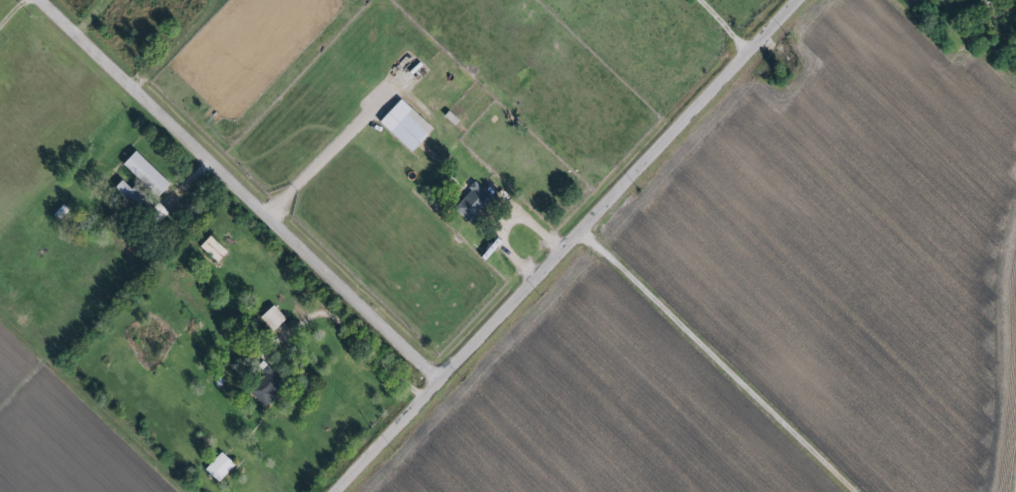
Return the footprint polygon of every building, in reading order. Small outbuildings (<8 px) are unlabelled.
[(376,122),(407,152),(430,129),(398,99),(376,122)] [(154,197),(166,184),(132,151),(119,164),(154,197)] [(125,199),(131,192),(117,181),(111,188),(125,199)] [(451,207),(465,222),(489,200),(475,184),(451,207)] [(215,263),(224,252),(206,236),(196,247),(215,263)] [(283,320),(270,305),(257,317),(269,331),(283,320)] [(247,392),(262,406),(282,384),(267,370),(247,392)] [(232,466),(218,452),(202,470),(216,483),(232,466)]
